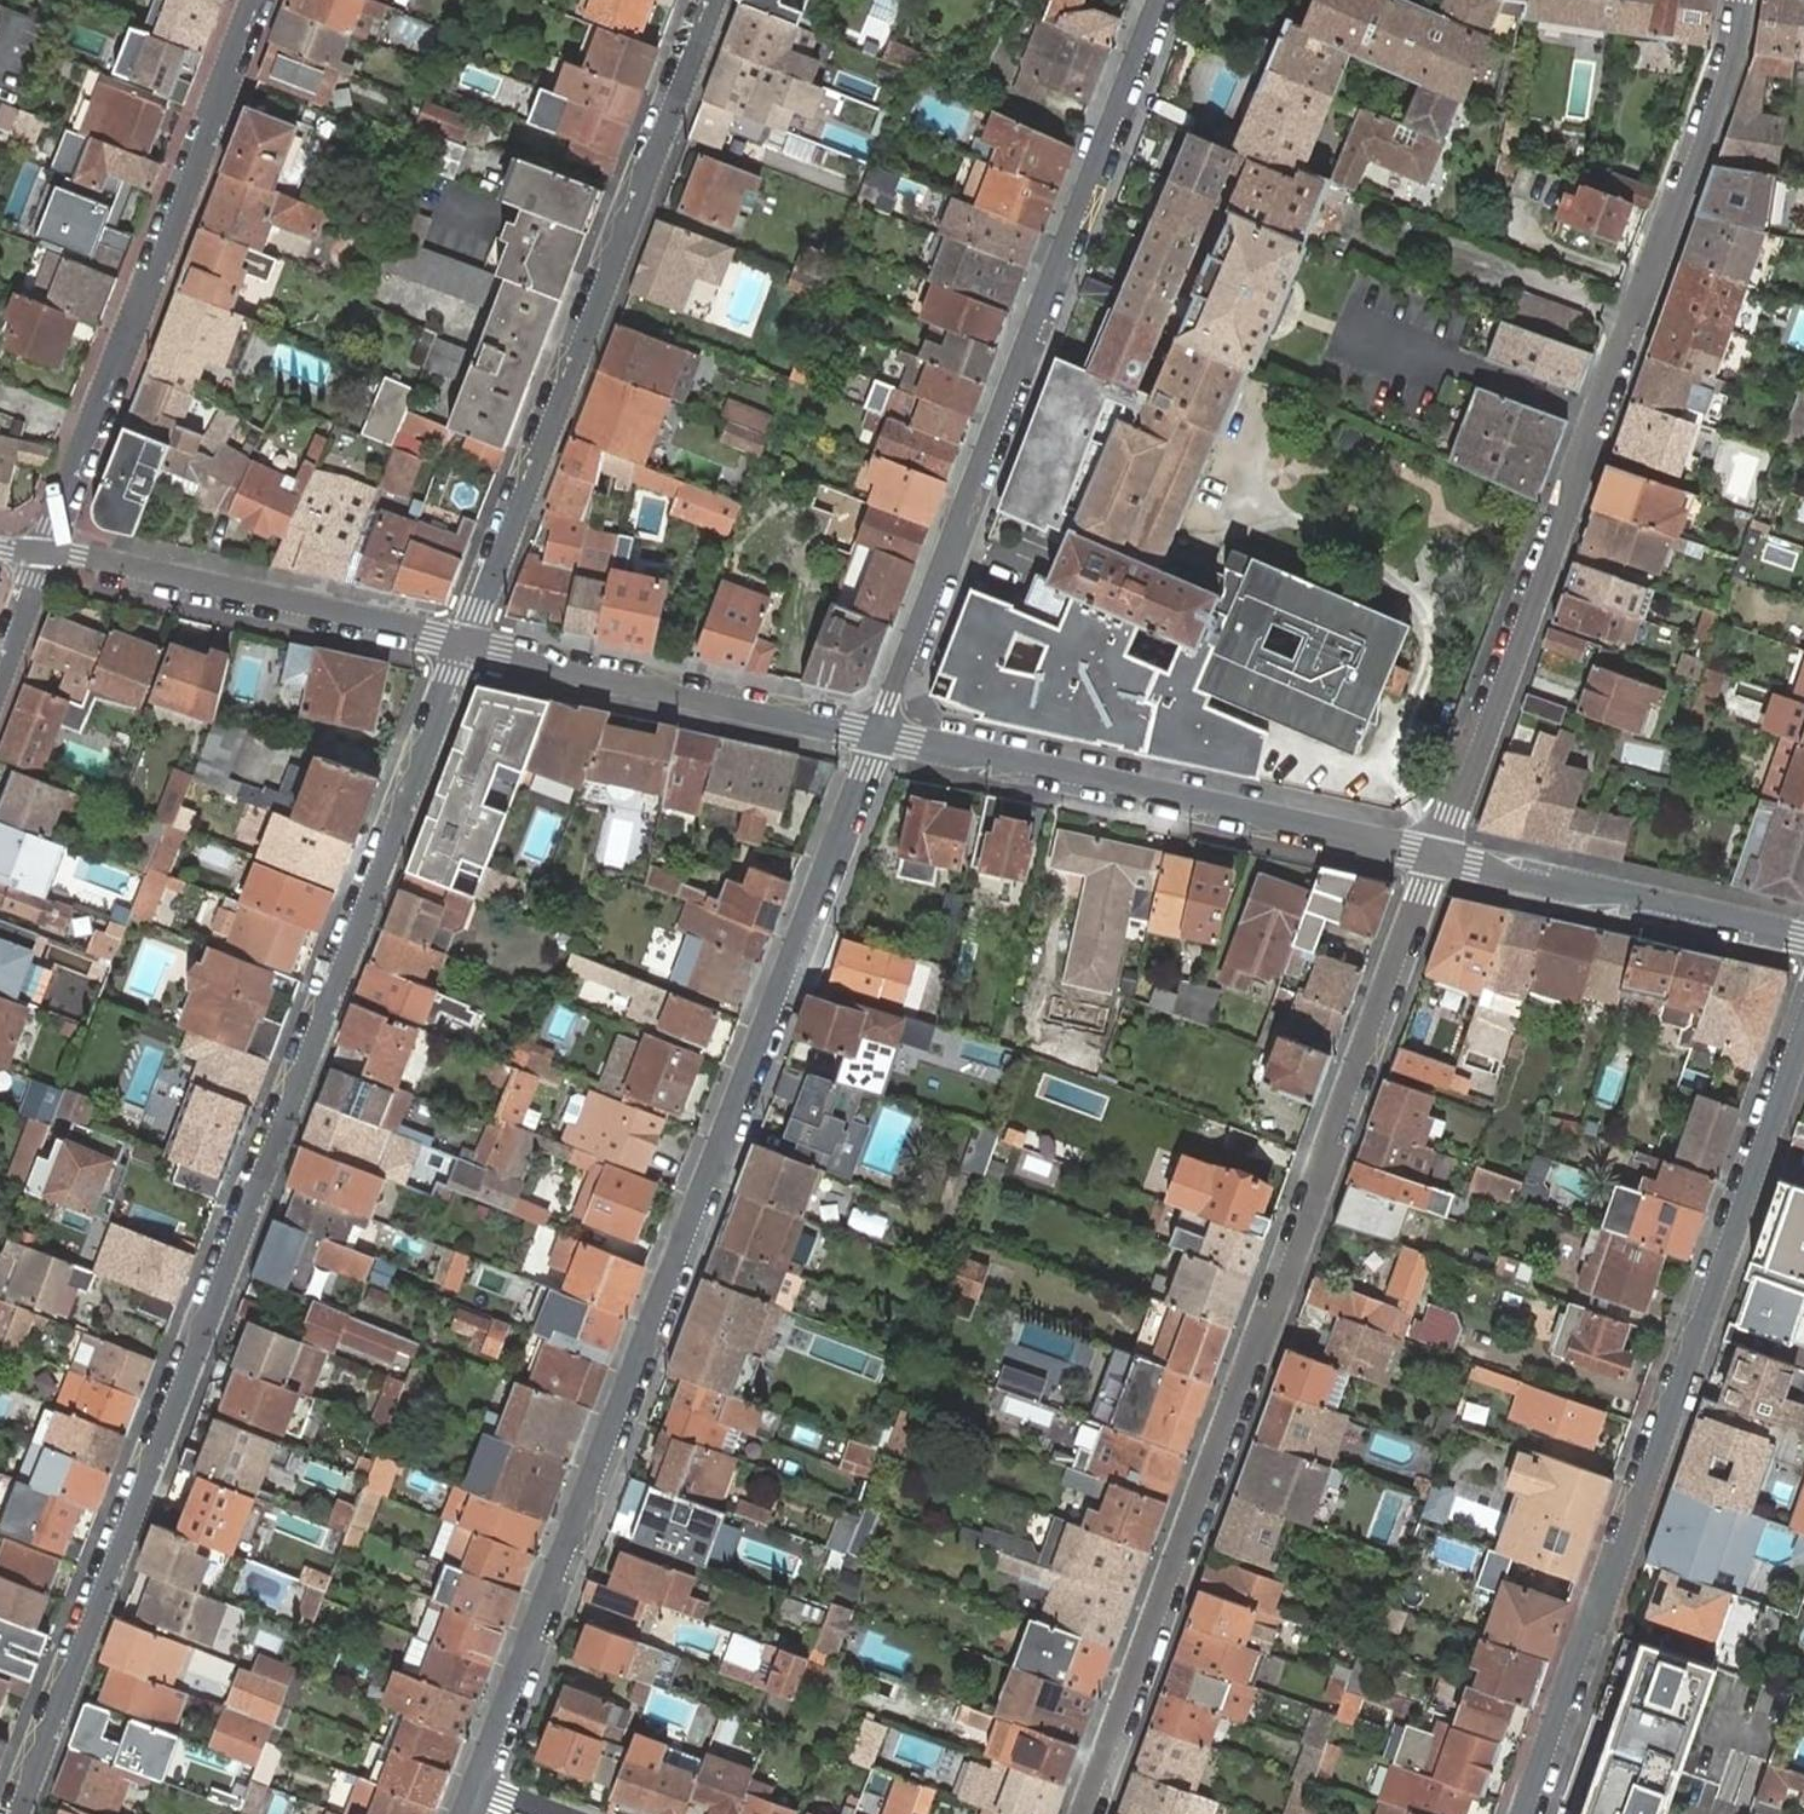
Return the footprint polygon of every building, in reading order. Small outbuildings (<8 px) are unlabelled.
[(224,0),(168,0),(154,35),(189,49),(203,54),(224,0)] [(378,2),(373,0),(289,0),(286,8),(350,32),(356,16),(375,23),(383,3),(378,2)] [(651,0),(594,0),(593,3),(585,0),(583,0),(578,10),(588,14),(638,33),(651,0)] [(798,26),(808,0),(743,0),(741,4),(798,26)] [(1042,19),(1044,20),(1057,25),(1061,14),(1079,12),(1083,0),(1051,0),(1042,19)] [(1351,50),(1366,56),(1390,0),(1316,0),(1303,28),(1351,50)] [(1371,58),(1422,81),(1448,21),(1439,17),(1399,0),(1390,0),(1366,56),(1371,58)] [(1439,17),(1448,21),(1486,38),(1497,13),(1502,0),(1447,0),(1439,17)] [(1497,13),(1527,17),(1530,2),(1515,0),(1502,0),(1497,13)] [(1530,2),(1527,17),(1617,32),(1622,0),(1530,0),(1530,2)] [(1617,32),(1708,45),(1709,42),(1715,0),(1622,0),(1617,32)] [(1698,216),(1762,233),(1772,174),(1777,174),(1782,138),(1786,118),(1761,114),(1767,69),(1792,73),(1795,58),(1803,0),(1763,0),(1756,49),(1756,53),(1751,67),(1736,110),(1698,216)] [(1795,58),(1803,59),(1803,0),(1795,58)] [(801,27),(798,26),(741,4),(723,49),(812,83),(820,63),(795,53),(798,47),(794,46),(801,27)] [(340,59),(350,32),(286,8),(272,44),(338,69),(351,73),(354,65),(340,59)] [(1061,14),(1057,25),(1111,46),(1121,20),(1095,10),(1061,14)] [(356,16),(350,32),(369,39),(375,23),(356,16)] [(1044,20),(1042,19),(1024,66),(1038,72),(1035,79),(1045,83),(1090,100),(1111,46),(1057,25),(1044,20)] [(1332,97),(1345,65),(1351,50),(1303,28),(1292,23),(1292,22),(1288,21),(1268,69),(1332,97)] [(1448,21),(1422,81),(1460,98),(1463,99),(1488,39),(1486,38),(1448,21)] [(587,38),(592,24),(590,23),(589,22),(584,38),(574,63),(587,69),(600,73),(610,48),(587,38)] [(643,90),(659,48),(594,25),(592,24),(587,38),(610,48),(600,73),(643,90)] [(836,49),(838,42),(817,33),(814,41),(836,49)] [(189,49),(154,35),(149,34),(132,79),(171,95),(189,49)] [(889,42),(883,59),(909,71),(910,71),(918,55),(889,42)] [(313,109),(321,112),(324,104),(338,69),(272,44),(259,79),(316,101),(313,109)] [(812,83),(723,49),(708,90),(755,107),(755,106),(761,91),(803,108),(812,83)] [(630,122),(643,90),(600,73),(587,69),(574,63),(571,62),(558,95),(568,99),(584,105),(630,122)] [(494,97),(501,77),(466,64),(459,84),(494,97)] [(1038,72),(1024,66),(1015,91),(1038,101),(1045,83),(1035,79),(1038,72)] [(1323,118),(1332,97),(1268,69),(1259,92),(1233,152),(1236,154),(1251,160),(1296,179),(1300,169),(1302,170),(1323,118)] [(1460,98),(1422,81),(1403,126),(1360,107),(1330,180),(1346,185),(1357,190),(1367,165),(1386,172),(1425,188),(1444,143),(1442,142),(1460,98)] [(118,89),(100,82),(81,133),(98,140),(101,133),(108,135),(121,99),(115,97),(118,89)] [(889,93),(897,96),(900,89),(892,85),(889,93)] [(617,157),(630,122),(584,105),(568,99),(558,95),(542,88),(529,123),(555,132),(575,141),(617,157)] [(98,140),(147,158),(166,107),(118,89),(115,97),(121,99),(108,135),(101,133),(98,140)] [(761,91),(755,106),(797,122),(803,108),(761,91)] [(722,150),(735,113),(704,101),(690,137),(722,150)] [(421,123),(433,127),(451,134),(462,138),(469,119),(458,115),(429,104),(421,123)] [(19,111),(2,105),(0,109),(0,124),(12,129),(19,111)] [(247,108),(223,171),(273,190),(297,127),(269,117),(247,108)] [(43,118),(22,109),(13,133),(34,141),(43,118)] [(1072,147),(997,112),(986,141),(977,138),(971,156),(980,160),(989,164),(995,165),(1057,189),(1072,147)] [(152,189),(162,164),(147,158),(98,140),(81,133),(66,127),(62,140),(73,143),(61,174),(102,190),(104,187),(109,173),(152,189)] [(297,127),(273,190),(279,193),(303,152),(311,133),(297,127)] [(1500,153),(1515,158),(1519,133),(1505,130),(1500,153)] [(452,180),(465,147),(432,134),(420,168),(452,180)] [(1217,198),(1219,194),(1236,154),(1233,152),(1190,134),(1171,177),(1217,198)] [(611,174),(617,157),(575,141),(569,157),(611,174)] [(1513,176),(1519,160),(1515,158),(1500,153),(1496,171),(1513,176)] [(681,210),(730,229),(746,186),(757,191),(762,178),(702,155),(681,210)] [(523,208),(588,232),(604,191),(519,159),(503,201),(523,208)] [(1041,230),(1057,189),(995,165),(989,164),(980,160),(964,201),(970,203),(975,204),(979,206),(1041,230)] [(1233,210),(1232,212),(1302,245),(1330,180),(1302,170),(1300,169),(1296,179),(1251,160),(1234,199),(1229,208),(1233,210)] [(901,177),(873,165),(858,202),(875,208),(883,188),(895,192),(901,177)] [(314,234),(324,209),(279,193),(273,190),(223,171),(202,228),(248,246),(258,249),(267,226),(279,230),(282,221),(314,234)] [(412,195),(441,205),(450,183),(420,173),(412,195)] [(1588,178),(1587,186),(1607,193),(1633,203),(1647,209),(1655,189),(1614,174),(1609,187),(1588,178)] [(1152,223),(1199,243),(1215,203),(1217,198),(1171,177),(1152,223)] [(1607,193),(1587,186),(1584,184),(1573,180),(1568,193),(1559,217),(1619,240),(1633,203),(1607,193)] [(1222,205),(1229,208),(1234,199),(1227,196),(1219,194),(1217,198),(1215,203),(1222,205)] [(1027,266),(1041,230),(979,206),(975,204),(970,203),(965,216),(953,212),(944,235),(947,236),(961,241),(975,246),(1027,266)] [(563,300),(588,232),(523,208),(517,224),(509,221),(503,239),(510,242),(498,274),(506,278),(563,300)] [(1195,296),(1177,337),(1248,369),(1254,367),(1280,306),(1305,250),(1302,245),(1232,212),(1213,254),(1210,253),(1191,295),(1195,296)] [(1757,247),(1762,233),(1698,216),(1683,260),(1744,282),(1757,247)] [(659,219),(630,292),(679,310),(694,272),(718,282),(732,247),(659,219)] [(1088,277),(1080,295),(1115,309),(1161,330),(1199,243),(1152,223),(1123,292),(1088,277)] [(202,228),(178,289),(231,309),(246,270),(239,268),(248,246),(202,228)] [(63,255),(118,277),(127,253),(72,231),(63,255)] [(506,278),(498,274),(392,235),(380,268),(493,311),(506,278)] [(961,281),(975,246),(961,241),(947,236),(929,281),(930,281),(943,286),(947,276),(961,281)] [(827,283),(841,247),(824,241),(820,249),(805,243),(795,271),(827,283)] [(1009,312),(1027,266),(975,246),(961,281),(947,276),(943,286),(1009,312)] [(100,325),(118,277),(63,255),(52,251),(33,299),(78,316),(100,325)] [(1740,294),(1744,282),(1683,260),(1666,307),(1728,329),(1740,294)] [(821,299),(827,283),(795,271),(789,287),(821,299)] [(505,448),(563,300),(506,278),(493,311),(449,427),(457,430),(505,448)] [(996,348),(1009,312),(943,286),(930,281),(918,318),(929,322),(937,325),(949,330),(996,348)] [(845,290),(827,283),(821,299),(838,306),(845,290)] [(231,309),(178,289),(160,336),(155,350),(151,361),(186,375),(199,379),(207,358),(237,370),(256,320),(231,309)] [(1519,292),(1509,321),(1571,342),(1582,313),(1519,292)] [(78,316),(33,299),(19,293),(9,319),(19,323),(10,346),(58,365),(78,316)] [(1724,341),(1728,329),(1666,307),(1649,354),(1711,376),(1724,341)] [(1115,309),(1089,370),(1118,382),(1135,390),(1137,388),(1161,330),(1115,309)] [(1579,390),(1594,351),(1509,321),(1502,318),(1488,355),(1579,390)] [(688,350),(618,323),(600,371),(670,397),(688,350)] [(412,362),(425,367),(426,366),(436,339),(438,334),(426,328),(412,362)] [(931,341),(924,359),(935,362),(983,381),(996,348),(949,330),(943,345),(931,341)] [(1042,395),(1075,407),(1086,412),(1102,418),(1112,395),(1127,402),(1119,421),(1073,530),(1051,581),(1038,576),(1024,611),(1019,621),(964,598),(929,693),(984,714),(982,720),(1083,743),(1089,724),(1141,735),(1139,752),(1256,777),(1267,732),(1188,698),(1196,681),(1333,741),(1387,620),(1247,558),(1237,582),(1164,551),(1217,430),(1221,432),(1248,369),(1177,337),(1152,395),(1137,388),(1135,390),(1118,382),(1089,370),(1057,357),(1042,395)] [(436,339),(426,366),(455,377),(465,351),(436,339)] [(700,355),(688,350),(670,397),(682,403),(700,355)] [(808,386),(819,357),(801,350),(790,379),(808,386)] [(1717,393),(1722,380),(1716,379),(1711,376),(1649,354),(1632,401),(1695,424),(1699,425),(1712,391),(1717,393)] [(970,415),(983,381),(935,362),(924,359),(911,392),(922,396),(970,415)] [(157,439),(172,444),(199,455),(206,437),(219,405),(204,396),(199,393),(196,399),(210,407),(196,432),(181,427),(183,422),(174,418),(185,391),(192,394),(194,390),(198,379),(186,375),(151,361),(126,427),(157,439)] [(635,462),(644,466),(670,397),(600,371),(574,437),(605,450),(635,462)] [(401,425),(407,411),(415,390),(386,376),(362,434),(393,445),(398,431),(401,425)] [(1463,423),(1449,460),(1455,463),(1521,492),(1538,500),(1554,457),(1559,443),(1568,420),(1569,418),(1477,385),(1463,423)] [(959,444),(970,415),(922,396),(911,392),(908,398),(914,400),(912,406),(928,412),(922,429),(959,444)] [(1803,425),(1803,394),(1797,392),(1792,406),(1783,431),(1791,435),(1800,438),(1803,425)] [(1042,395),(1001,503),(1033,515),(1075,407),(1042,395)] [(914,400),(908,398),(900,421),(922,429),(928,412),(912,406),(914,400)] [(1632,401),(1614,452),(1679,474),(1679,472),(1695,424),(1632,401)] [(216,513),(221,504),(238,475),(247,460),(224,447),(239,417),(219,405),(206,437),(199,455),(172,444),(163,466),(205,483),(199,497),(198,502),(216,513)] [(768,436),(773,424),(736,410),(731,421),(768,436)] [(427,435),(433,421),(407,411),(401,425),(427,435)] [(945,481),(959,444),(922,429),(900,421),(893,418),(874,411),(868,426),(888,434),(879,454),(945,481)] [(433,421),(427,435),(451,445),(457,430),(449,427),(433,421)] [(724,440),(761,455),(768,436),(731,421),(724,440)] [(103,529),(136,536),(148,505),(158,480),(163,466),(172,444),(157,439),(126,427),(118,446),(109,471),(124,476),(119,487),(104,481),(103,487),(93,510),(103,529)] [(1789,442),(1791,435),(1783,431),(1781,439),(1789,442)] [(401,434),(395,449),(419,459),(425,443),(401,434)] [(316,467),(329,439),(319,435),(306,464),(316,467)] [(472,436),(464,456),(497,469),(505,448),(472,436)] [(7,508),(17,460),(17,458),(4,454),(8,439),(0,437),(0,506),(7,508)] [(597,483),(601,469),(605,450),(574,437),(562,470),(547,509),(588,523),(593,500),(587,499),(592,481),(597,483)] [(21,442),(8,439),(4,454),(17,458),(21,442)] [(52,449),(21,442),(17,458),(17,460),(45,466),(52,449)] [(419,459),(395,449),(381,485),(405,494),(419,459)] [(630,489),(632,479),(635,462),(605,450),(601,469),(619,476),(616,486),(630,489)] [(928,525),(945,481),(879,454),(870,477),(882,481),(873,503),(928,525)] [(730,534),(742,504),(644,466),(635,462),(632,479),(679,498),(674,512),(730,534)] [(294,571),(343,582),(362,533),(360,532),(370,507),(374,497),(379,482),(370,479),(364,493),(337,483),(341,473),(318,463),(316,467),(306,488),(288,529),(306,537),(294,571)] [(272,528),(285,535),(288,529),(306,488),(316,467),(306,464),(297,483),(254,465),(248,479),(238,475),(221,504),(234,509),(233,511),(248,517),(245,523),(269,534),(272,528)] [(1679,507),(1685,491),(1609,465),(1594,508),(1638,524),(1677,537),(1686,510),(1679,507)] [(158,480),(199,497),(205,483),(163,466),(158,480)] [(109,471),(104,481),(119,487),(124,476),(109,471)] [(914,563),(928,525),(873,503),(858,541),(877,548),(853,610),(844,607),(850,591),(840,587),(834,603),(803,681),(853,692),(867,684),(890,624),(914,563)] [(343,582),(357,584),(384,512),(370,507),(360,532),(362,533),(343,582)] [(1683,551),(1687,540),(1677,537),(1638,524),(1594,508),(1580,547),(1575,561),(1608,573),(1613,558),(1625,562),(1659,573),(1669,547),(1683,551)] [(568,556),(580,558),(584,537),(586,528),(588,523),(547,509),(542,522),(554,527),(572,534),(568,556)] [(357,584),(392,592),(418,524),(384,512),(357,584)] [(1770,524),(1753,518),(1749,530),(1766,535),(1770,524)] [(418,524),(392,592),(446,604),(477,524),(464,519),(458,535),(418,520),(418,524)] [(586,528),(580,558),(614,565),(620,535),(586,528)] [(598,637),(649,648),(663,582),(626,574),(630,556),(633,538),(620,535),(614,565),(612,571),(598,637)] [(1704,547),(1687,540),(1683,551),(1701,557),(1704,547)] [(554,617),(567,621),(577,573),(537,564),(539,557),(529,555),(508,608),(528,612),(529,606),(555,611),(554,617)] [(566,630),(598,637),(612,571),(614,565),(580,558),(577,573),(567,621),(566,630)] [(1751,564),(1739,559),(1733,577),(1745,581),(1751,564)] [(1648,587),(1635,582),(1608,573),(1575,561),(1564,592),(1608,607),(1615,609),(1624,613),(1637,617),(1648,587)] [(745,669),(764,673),(776,644),(757,637),(771,601),(726,584),(697,658),(745,669)] [(1564,592),(1553,621),(1611,642),(1613,635),(1616,636),(1624,613),(1615,609),(1608,607),(1564,592)] [(53,615),(37,657),(67,669),(93,679),(108,638),(53,615)] [(1714,644),(1720,624),(1702,617),(1695,637),(1714,644)] [(1406,628),(1387,620),(1333,741),(1353,750),(1406,628)] [(1551,627),(1544,647),(1578,660),(1585,640),(1551,627)] [(108,638),(93,679),(90,686),(83,704),(74,728),(82,731),(95,698),(140,712),(143,705),(165,649),(112,630),(108,638)] [(318,650),(293,644),(288,664),(314,670),(305,713),(374,728),(387,665),(318,650)] [(222,691),(229,661),(215,658),(215,661),(174,647),(154,699),(215,720),(216,716),(222,691)] [(1684,654),(1678,674),(1702,682),(1707,669),(1708,662),(1684,654)] [(50,663),(37,657),(32,668),(46,673),(50,663)] [(1595,664),(1577,711),(1618,727),(1633,732),(1636,733),(1648,700),(1660,704),(1665,690),(1595,664)] [(32,668),(27,683),(40,688),(46,673),(32,668)] [(90,686),(93,679),(67,669),(57,694),(83,704),(90,686)] [(1702,682),(1694,706),(1710,712),(1722,674),(1707,669),(1702,682)] [(1796,700),(1800,701),(1803,703),(1803,675),(1796,700)] [(553,696),(478,680),(407,872),(450,888),(464,854),(487,863),(508,808),(483,798),(499,755),(526,766),(551,701),(553,696)] [(27,683),(18,707),(0,752),(0,758),(40,774),(60,723),(74,728),(83,704),(52,693),(40,688),(27,683)] [(1522,710),(1561,723),(1567,708),(1528,693),(1522,710)] [(580,711),(551,701),(541,728),(539,733),(535,744),(526,766),(582,788),(585,781),(606,725),(611,714),(581,707),(580,711)] [(1800,701),(1787,738),(1801,744),(1803,745),(1803,703),(1800,701)] [(247,729),(216,716),(215,720),(193,777),(192,779),(223,791),(228,778),(247,729)] [(666,792),(680,729),(660,725),(658,736),(606,725),(585,781),(609,785),(608,789),(614,798),(627,800),(636,795),(637,786),(666,792)] [(721,737),(680,729),(666,792),(663,803),(701,813),(706,797),(721,737)] [(1568,848),(1586,852),(1598,817),(1582,810),(1574,808),(1588,770),(1564,765),(1574,735),(1559,730),(1556,737),(1548,760),(1520,837),(1568,848)] [(1480,829),(1520,837),(1548,760),(1556,737),(1540,732),(1531,756),(1507,751),(1480,829)] [(761,747),(721,737),(706,797),(713,798),(716,782),(750,790),(745,807),(744,812),(737,837),(758,843),(765,817),(780,821),(790,786),(812,793),(820,759),(798,754),(761,747)] [(1779,803),(1801,744),(1787,738),(1782,737),(1760,799),(1765,800),(1779,803)] [(379,778),(386,758),(338,743),(331,760),(379,778)] [(331,760),(320,755),(314,772),(372,796),(379,778),(331,760)] [(354,842),(372,796),(314,772),(297,766),(284,800),(243,784),(238,797),(277,813),(296,820),(349,840),(354,842)] [(0,805),(0,819),(60,842),(79,794),(14,768),(0,805)] [(176,770),(173,779),(190,786),(192,779),(193,777),(176,770)] [(228,778),(223,791),(238,797),(243,784),(228,778)] [(173,779),(158,819),(161,820),(169,823),(174,825),(182,804),(185,798),(190,786),(173,779)] [(112,800),(117,789),(97,780),(92,793),(112,800)] [(716,782),(713,798),(745,807),(750,790),(716,782)] [(1005,800),(987,795),(973,865),(983,868),(984,867),(1024,876),(1032,843),(1026,841),(1031,823),(1002,817),(1005,800)] [(185,798),(182,804),(174,825),(186,829),(188,830),(195,810),(189,807),(191,801),(185,798)] [(940,862),(959,866),(971,813),(943,807),(943,804),(915,798),(902,853),(903,853),(899,875),(934,884),(940,862)] [(1760,799),(1757,808),(1779,813),(1761,865),(1753,863),(1744,888),(1803,901),(1803,809),(1779,803),(1765,800),(1760,799)] [(1731,885),(1744,888),(1753,863),(1761,865),(1779,813),(1757,808),(1731,885)] [(1598,817),(1586,852),(1606,857),(1623,861),(1635,826),(1619,820),(1600,812),(1598,817)] [(331,886),(349,840),(296,820),(277,813),(275,817),(286,820),(273,854),(262,850),(259,858),(331,886)] [(148,815),(141,832),(162,840),(169,823),(161,820),(158,819),(148,815)] [(286,820),(275,817),(262,850),(273,854),(286,820)] [(0,819),(0,873),(34,885),(47,847),(58,851),(61,843),(60,842),(0,819)] [(169,823),(162,840),(151,867),(169,874),(186,829),(174,825),(169,823)] [(1151,920),(1165,854),(1060,830),(1051,867),(1088,875),(1064,982),(1110,992),(1127,915),(1151,920)] [(141,832),(127,866),(132,869),(148,875),(151,867),(162,840),(141,832)] [(1198,861),(1165,854),(1151,920),(1150,927),(1182,933),(1198,861)] [(1233,869),(1198,861),(1182,933),(1217,940),(1233,869)] [(319,932),(334,893),(267,866),(254,900),(246,897),(244,903),(308,928),(319,932)] [(682,886),(684,878),(650,866),(645,885),(679,898),(682,886)] [(151,867),(148,875),(132,914),(152,921),(166,884),(183,891),(188,881),(169,874),(151,867)] [(502,872),(487,867),(475,898),(490,904),(502,872)] [(785,900),(792,881),(755,868),(748,886),(744,885),(735,906),(725,902),(722,901),(718,912),(772,932),(785,900)] [(1354,877),(1322,869),(1314,892),(1294,946),(1315,952),(1327,919),(1369,934),(1366,940),(1372,943),(1375,936),(1393,885),(1354,877)] [(450,888),(407,872),(401,888),(385,929),(429,946),(447,954),(457,929),(466,922),(475,898),(450,888)] [(1294,946),(1314,892),(1262,874),(1224,980),(1244,988),(1251,971),(1268,978),(1271,970),(1283,975),(1284,972),(1294,946)] [(18,911),(46,922),(47,920),(67,928),(75,907),(0,879),(0,904),(18,911)] [(735,906),(744,885),(734,880),(725,902),(735,906)] [(687,901),(718,912),(722,901),(682,886),(679,898),(687,901)] [(934,953),(952,957),(965,896),(947,892),(934,953)] [(308,928),(244,903),(228,897),(223,908),(222,907),(214,930),(230,936),(226,946),(292,971),(308,928)] [(1453,898),(1427,972),(1450,982),(1458,984),(1480,993),(1482,986),(1508,911),(1453,898)] [(718,912),(687,901),(683,909),(677,908),(674,915),(683,919),(679,930),(687,933),(703,939),(761,961),(772,932),(718,912)] [(1548,919),(1508,911),(1482,986),(1524,1001),(1527,990),(1548,919)] [(17,997),(41,933),(0,918),(0,991),(17,997)] [(1602,931),(1548,919),(1527,990),(1580,1005),(1582,997),(1602,931)] [(96,930),(87,951),(114,961),(128,926),(112,920),(106,933),(96,930)] [(429,946),(385,929),(372,963),(422,984),(430,962),(443,966),(447,954),(429,946)] [(1637,939),(1602,931),(1582,997),(1617,1006),(1620,995),(1637,939)] [(703,939),(687,933),(669,979),(686,985),(703,939)] [(744,1008),(761,961),(703,939),(686,985),(744,1008)] [(1679,948),(1637,939),(1620,995),(1646,1002),(1644,1014),(1653,1016),(1657,1012),(1661,1013),(1679,948)] [(832,984),(876,997),(886,964),(911,972),(915,962),(846,942),(832,984)] [(1315,952),(1294,946),(1284,972),(1298,977),(1305,959),(1316,963),(1304,996),(1347,1012),(1363,968),(1315,952)] [(236,1048),(270,1061),(276,1043),(284,1025),(271,1019),(267,1030),(254,1024),(258,1013),(267,989),(263,986),(270,969),(223,951),(216,948),(199,991),(196,990),(191,1003),(193,1004),(184,1028),(194,1032),(236,1048)] [(1723,958),(1679,948),(1661,1013),(1665,1019),(1685,1026),(1691,1022),(1684,1044),(1692,1047),(1723,958)] [(1755,964),(1723,958),(1692,1047),(1722,1057),(1755,964)] [(435,993),(436,991),(422,984),(372,963),(359,997),(423,1024),(437,1023),(442,1012),(465,1022),(466,1018),(474,1022),(478,1012),(470,1010),(471,1007),(435,993)] [(1787,972),(1755,964),(1722,1057),(1754,1069),(1787,972)] [(706,1046),(720,1011),(675,993),(631,975),(626,987),(658,1000),(650,1022),(661,1027),(706,1046)] [(1162,990),(1158,1007),(1208,1026),(1220,990),(1204,987),(1183,983),(1180,997),(1162,990)] [(1520,1015),(1524,1001),(1482,986),(1480,993),(1477,1000),(1520,1015)] [(1347,1012),(1304,996),(1298,995),(1283,1036),(1331,1055),(1347,1012)] [(929,1054),(938,1025),(906,1014),(905,1014),(903,1019),(846,1001),(844,1008),(812,997),(797,1035),(848,1051),(855,1053),(862,1033),(897,1044),(901,1046),(929,1054)] [(8,1066),(30,1009),(0,998),(0,1063),(8,1066)] [(938,1025),(940,1011),(911,1002),(906,1014),(938,1025)] [(371,1056),(365,1073),(396,1086),(402,1072),(409,1052),(411,1048),(419,1028),(397,1019),(395,1024),(388,1022),(390,1017),(357,1003),(341,1045),(371,1056)] [(271,1019),(258,1013),(254,1024),(267,1030),(271,1019)] [(74,1021),(56,1014),(50,1028),(69,1034),(74,1021)] [(558,1019),(547,1014),(541,1027),(553,1031),(558,1019)] [(624,1027),(608,1069),(632,1078),(648,1036),(624,1027)] [(1264,1029),(1258,1045),(1264,1048),(1269,1049),(1275,1033),(1264,1029)] [(531,1058),(546,1065),(558,1036),(543,1030),(531,1058)] [(236,1048),(194,1032),(188,1048),(205,1055),(194,1083),(253,1106),(270,1061),(236,1048)] [(855,1053),(848,1051),(838,1079),(885,1094),(901,1046),(862,1033),(855,1053)] [(1269,1049),(1264,1048),(1252,1079),(1265,1084),(1314,1102),(1331,1055),(1283,1036),(1275,1033),(1269,1049)] [(1514,1035),(1509,1054),(1516,1056),(1522,1036),(1514,1035)] [(643,1109),(665,1117),(669,1106),(680,1110),(701,1057),(648,1036),(632,1078),(608,1069),(599,1092),(643,1109)] [(525,1068),(527,1063),(532,1050),(515,1044),(508,1061),(525,1068)] [(341,1045),(335,1061),(365,1073),(371,1056),(341,1045)] [(1400,1046),(1391,1069),(1415,1078),(1447,1090),(1447,1088),(1454,1067),(1400,1046)] [(484,1075),(509,1086),(516,1068),(490,1057),(484,1075)] [(1454,1067),(1447,1088),(1458,1092),(1466,1068),(1455,1064),(1454,1067)] [(860,1088),(785,1065),(774,1095),(800,1105),(795,1119),(791,1117),(778,1152),(825,1170),(849,1180),(869,1128),(848,1120),(860,1088)] [(395,1093),(332,1068),(319,1101),(415,1140),(417,1141),(429,1145),(432,1137),(400,1124),(413,1093),(397,1086),(395,1093)] [(506,1121),(519,1125),(538,1075),(523,1070),(523,1071),(516,1068),(509,1086),(497,1117),(506,1121)] [(1415,1078),(1391,1069),(1388,1079),(1411,1088),(1415,1078)] [(65,1090),(32,1077),(19,1111),(35,1117),(52,1124),(65,1090)] [(1411,1088),(1388,1079),(1370,1128),(1421,1146),(1428,1128),(1442,1134),(1446,1122),(1432,1117),(1425,1114),(1432,1095),(1411,1088)] [(225,1180),(253,1106),(194,1083),(189,1095),(174,1134),(165,1156),(180,1161),(225,1180)] [(68,1119),(85,1125),(93,1101),(89,1099),(73,1093),(65,1090),(56,1113),(68,1119)] [(645,1168),(665,1117),(643,1109),(599,1092),(585,1128),(572,1123),(566,1137),(645,1168)] [(1673,1163),(1716,1178),(1740,1109),(1698,1094),(1673,1163)] [(319,1101),(302,1144),(310,1147),(387,1177),(399,1182),(417,1141),(415,1140),(319,1101)] [(64,1130),(68,1119),(56,1113),(52,1124),(52,1125),(64,1130)] [(40,1155),(52,1125),(52,1124),(35,1117),(12,1176),(29,1182),(37,1163),(40,1155)] [(503,1128),(506,1121),(497,1117),(494,1125),(503,1128)] [(629,1175),(631,1169),(519,1125),(506,1121),(503,1128),(487,1169),(476,1197),(543,1224),(549,1211),(522,1201),(515,1198),(536,1147),(569,1160),(580,1164),(593,1168),(577,1207),(575,1214),(587,1218),(635,1238),(656,1185),(629,1175)] [(1793,1138),(1803,1141),(1803,1123),(1799,1121),(1793,1138)] [(487,1169),(503,1128),(494,1125),(490,1124),(478,1155),(464,1150),(460,1158),(462,1159),(467,1161),(479,1166),(487,1169)] [(29,1182),(27,1190),(45,1196),(47,1193),(93,1211),(97,1199),(113,1158),(111,1158),(117,1143),(72,1126),(66,1140),(59,1138),(51,1160),(40,1155),(37,1163),(29,1182)] [(1260,1137),(1231,1126),(1224,1145),(1253,1155),(1260,1137)] [(974,1128),(962,1167),(984,1174),(996,1135),(974,1128)] [(1421,1146),(1370,1128),(1357,1161),(1403,1178),(1421,1185),(1433,1150),(1421,1146)] [(815,1195),(825,1170),(778,1152),(756,1143),(737,1192),(800,1216),(809,1193),(815,1195)] [(301,1173),(295,1187),(300,1189),(372,1217),(387,1177),(310,1147),(302,1144),(293,1170),(301,1173)] [(515,1198),(522,1201),(540,1156),(567,1166),(569,1160),(536,1147),(515,1198)] [(1631,1177),(1627,1186),(1637,1190),(1646,1192),(1704,1212),(1716,1178),(1673,1163),(1667,1161),(1653,1156),(1636,1150),(1633,1159),(1646,1164),(1640,1181),(1631,1177)] [(1547,1159),(1535,1154),(1523,1182),(1516,1200),(1543,1209),(1549,1192),(1546,1182),(1551,1166),(1547,1159)] [(467,1193),(476,1197),(487,1169),(479,1166),(467,1161),(462,1159),(452,1187),(467,1193)] [(217,1199),(225,1180),(180,1161),(172,1181),(217,1199)] [(1265,1237),(1272,1217),(1259,1212),(1269,1185),(1263,1183),(1251,1178),(1251,1179),(1216,1166),(1216,1168),(1194,1161),(1178,1205),(1200,1213),(1216,1220),(1265,1237)] [(1357,1161),(1349,1183),(1395,1200),(1442,1217),(1450,1195),(1421,1185),(1403,1178),(1357,1161)] [(565,1203),(577,1207),(593,1168),(580,1164),(565,1203)] [(1516,1200),(1523,1182),(1478,1166),(1470,1185),(1516,1201),(1516,1200)] [(301,1173),(293,1170),(287,1184),(295,1187),(301,1173)] [(1750,1260),(1803,1279),(1803,1188),(1779,1179),(1750,1260)] [(1438,1236),(1445,1218),(1442,1217),(1395,1200),(1349,1183),(1341,1207),(1410,1232),(1412,1227),(1438,1236)] [(1665,1251),(1688,1259),(1704,1212),(1646,1192),(1637,1190),(1627,1186),(1622,1184),(1606,1231),(1630,1239),(1665,1251)] [(372,1217),(300,1189),(287,1223),(345,1246),(354,1221),(368,1227),(372,1217)] [(717,1244),(802,1275),(805,1266),(788,1259),(791,1251),(781,1247),(789,1224),(800,1228),(803,1218),(800,1216),(737,1192),(717,1244)] [(300,1254),(367,1280),(376,1258),(358,1251),(345,1246),(287,1223),(274,1218),(260,1256),(253,1274),(287,1288),(294,1270),(300,1254)] [(627,1259),(635,1238),(587,1218),(578,1240),(627,1259)] [(1200,1256),(1251,1276),(1265,1237),(1216,1220),(1210,1237),(1207,1236),(1200,1256)] [(145,1291),(177,1303),(196,1255),(116,1224),(97,1273),(145,1291)] [(781,1247),(791,1251),(800,1228),(789,1224),(781,1247)] [(1630,1239),(1606,1231),(1596,1258),(1589,1260),(1580,1285),(1583,1290),(1644,1310),(1665,1251),(1630,1239)] [(564,1293),(625,1316),(633,1297),(628,1294),(631,1284),(637,1286),(645,1266),(627,1259),(578,1240),(564,1233),(551,1264),(572,1272),(564,1293)] [(14,1257),(24,1261),(11,1295),(56,1312),(67,1284),(79,1288),(89,1293),(97,1273),(9,1238),(4,1250),(0,1260),(0,1293),(14,1257)] [(1443,1240),(1437,1255),(1449,1259),(1461,1264),(1489,1274),(1495,1259),(1443,1240)] [(798,1285),(802,1275),(717,1244),(704,1278),(781,1306),(785,1308),(788,1300),(774,1294),(780,1279),(794,1284),(798,1285)] [(1306,1303),(1403,1339),(1412,1315),(1425,1280),(1430,1264),(1433,1256),(1405,1245),(1387,1295),(1402,1300),(1398,1311),(1315,1278),(1306,1303)] [(457,1250),(447,1246),(434,1281),(444,1285),(450,1269),(454,1258),(457,1250)] [(456,1288),(468,1255),(457,1250),(454,1258),(450,1269),(444,1285),(456,1288)] [(1191,1313),(1232,1327),(1251,1276),(1200,1256),(1188,1252),(1178,1281),(1166,1277),(1157,1300),(1169,1304),(1175,1306),(1191,1313)] [(1433,1256),(1430,1264),(1446,1269),(1447,1266),(1449,1259),(1437,1255),(1434,1254),(1433,1256)] [(1499,1255),(1492,1275),(1528,1288),(1536,1268),(1499,1255)] [(944,1286),(979,1298),(989,1268),(955,1256),(948,1275),(944,1286)] [(1449,1259),(1447,1266),(1458,1270),(1461,1264),(1449,1259)] [(1750,1260),(1744,1279),(1753,1282),(1738,1325),(1729,1322),(1723,1340),(1743,1347),(1795,1365),(1803,1369),(1803,1344),(1792,1340),(1803,1304),(1803,1279),(1750,1260)] [(398,1270),(375,1261),(369,1278),(392,1287),(398,1270)] [(943,1287),(944,1286),(948,1275),(936,1271),(932,1282),(943,1287)] [(781,1306),(704,1278),(685,1329),(699,1333),(714,1339),(774,1360),(779,1346),(768,1342),(781,1306)] [(794,1284),(780,1279),(774,1294),(788,1300),(794,1284)] [(612,1351),(625,1316),(564,1293),(537,1282),(528,1305),(542,1310),(537,1322),(583,1339),(612,1351)] [(67,1284),(56,1312),(68,1316),(79,1288),(67,1284)] [(628,1294),(633,1297),(637,1286),(631,1284),(628,1294)] [(138,1309),(170,1322),(177,1303),(145,1291),(138,1309)] [(12,1304),(0,1299),(0,1335),(12,1304)] [(243,1300),(237,1314),(254,1322),(266,1326),(273,1310),(243,1300)] [(353,1317),(354,1315),(317,1300),(301,1341),(302,1341),(320,1348),(328,1351),(333,1338),(395,1363),(400,1348),(417,1356),(422,1343),(388,1329),(387,1331),(353,1317)] [(485,1314),(456,1303),(448,1326),(476,1336),(485,1314)] [(1400,1350),(1403,1339),(1306,1303),(1299,1320),(1334,1333),(1323,1361),(1340,1367),(1350,1371),(1387,1385),(1389,1378),(1385,1377),(1395,1348),(1400,1350)] [(1633,1325),(1570,1303),(1553,1353),(1625,1378),(1630,1376),(1635,1359),(1633,1356),(1623,1353),(1633,1325)] [(1172,1367),(1212,1382),(1232,1327),(1191,1313),(1175,1306),(1155,1361),(1162,1363),(1172,1367)] [(5,1342),(4,1344),(20,1350),(34,1312),(18,1307),(5,1342)] [(508,1323),(485,1314),(476,1336),(473,1346),(496,1354),(508,1323)] [(1409,1338),(1416,1341),(1423,1323),(1416,1320),(1409,1338)] [(254,1322),(237,1367),(284,1386),(300,1392),(312,1361),(314,1361),(320,1348),(302,1341),(301,1341),(266,1326),(254,1322)] [(1423,1323),(1416,1341),(1452,1353),(1458,1336),(1423,1323)] [(774,1372),(778,1362),(774,1360),(714,1339),(699,1333),(682,1378),(684,1378),(744,1401),(748,1391),(735,1386),(745,1362),(774,1372)] [(78,1373),(141,1398),(155,1359),(88,1334),(73,1372),(78,1373)] [(607,1364),(612,1351),(583,1339),(578,1353),(607,1364)] [(606,1368),(607,1364),(578,1353),(548,1341),(531,1385),(536,1387),(590,1408),(606,1368)] [(1795,1365),(1743,1347),(1732,1378),(1723,1404),(1803,1431),(1803,1403),(1801,1402),(1803,1394),(1803,1369),(1795,1365)] [(1289,1349),(1274,1388),(1324,1408),(1340,1367),(1323,1361),(1289,1349)] [(1200,1415),(1212,1382),(1172,1367),(1162,1363),(1155,1361),(1136,1411),(1193,1432),(1200,1415)] [(407,1383),(411,1370),(413,1365),(405,1362),(397,1364),(392,1377),(407,1383)] [(1004,1363),(997,1384),(1041,1397),(1048,1376),(1004,1363)] [(1493,1372),(1472,1364),(1468,1376),(1489,1384),(1493,1372)] [(284,1386),(237,1367),(221,1406),(290,1434),(305,1395),(300,1392),(284,1386)] [(1350,1371),(1340,1367),(1324,1408),(1335,1411),(1350,1371)] [(400,1399),(414,1404),(425,1375),(411,1370),(407,1383),(400,1399)] [(1591,1447),(1603,1411),(1493,1372),(1489,1384),(1519,1395),(1511,1418),(1591,1447)] [(127,1434),(141,1398),(78,1373),(71,1393),(81,1398),(74,1414),(127,1434)] [(385,1394),(400,1399),(407,1383),(392,1377),(391,1377),(385,1394)] [(684,1378),(673,1405),(727,1425),(740,1430),(754,1435),(764,1408),(749,1403),(744,1401),(684,1378)] [(536,1387),(531,1385),(524,1383),(502,1439),(515,1443),(536,1387)] [(569,1463),(590,1408),(536,1387),(515,1443),(569,1463)] [(1327,1465),(1345,1415),(1324,1408),(1274,1388),(1255,1439),(1327,1465)] [(73,1414),(74,1414),(81,1398),(71,1393),(64,1410),(73,1414)] [(389,1427),(393,1418),(400,1399),(385,1394),(374,1421),(389,1427)] [(1723,1404),(1703,1397),(1672,1487),(1759,1518),(1767,1521),(1803,1533),(1803,1431),(1723,1404)] [(407,1423),(414,1404),(400,1399),(393,1418),(407,1423)] [(1456,1411),(1452,1421),(1483,1432),(1490,1410),(1460,1400),(1456,1411)] [(673,1405),(664,1432),(719,1451),(727,1425),(673,1405)] [(1446,1439),(1452,1421),(1456,1411),(1444,1406),(1435,1435),(1446,1439)] [(785,1416),(764,1408),(754,1435),(775,1442),(785,1416)] [(888,1450),(903,1456),(918,1415),(903,1410),(888,1450)] [(112,1471),(127,1434),(74,1414),(73,1414),(71,1418),(58,1413),(54,1425),(67,1430),(59,1450),(112,1471)] [(280,1442),(215,1416),(193,1471),(254,1495),(258,1497),(280,1442)] [(1167,1503),(1185,1454),(1120,1430),(1107,1425),(1102,1424),(1085,1472),(1090,1474),(1103,1479),(1115,1483),(1167,1503)] [(67,1430),(54,1425),(46,1445),(53,1448),(59,1450),(67,1430)] [(727,1425),(719,1451),(731,1456),(740,1430),(727,1425)] [(661,1457),(652,1484),(718,1508),(735,1457),(731,1456),(719,1451),(664,1432),(655,1455),(661,1457)] [(548,1519),(569,1463),(515,1443),(502,1439),(495,1436),(492,1443),(486,1441),(482,1450),(496,1455),(484,1488),(481,1493),(485,1495),(530,1513),(548,1519)] [(1308,1525),(1330,1466),(1327,1465),(1255,1439),(1235,1496),(1285,1516),(1308,1525)] [(875,1480),(885,1453),(869,1447),(851,1440),(844,1459),(863,1466),(860,1474),(875,1480)] [(98,1510),(112,1471),(59,1450),(53,1448),(38,1488),(84,1506),(98,1510)] [(496,1455),(482,1450),(470,1482),(484,1488),(496,1455)] [(1576,1579),(1611,1478),(1582,1468),(1537,1452),(1534,1459),(1520,1453),(1509,1485),(1520,1489),(1522,1489),(1530,1506),(1511,1557),(1576,1579)] [(387,1497),(400,1463),(379,1455),(374,1467),(370,1478),(366,1489),(385,1496),(387,1497)] [(775,1472),(795,1479),(800,1464),(780,1457),(775,1472)] [(863,1466),(844,1459),(842,1468),(860,1474),(863,1466)] [(363,1462),(358,1474),(370,1478),(374,1467),(363,1462)] [(1150,1551),(1167,1503),(1115,1483),(1103,1479),(1090,1474),(1085,1472),(1068,1466),(1063,1481),(1097,1493),(1091,1511),(1086,1526),(1150,1551)] [(164,1504),(157,1523),(181,1532),(214,1545),(219,1548),(232,1553),(254,1495),(203,1475),(188,1512),(164,1504)] [(1433,1480),(1418,1475),(1410,1494),(1426,1500),(1430,1488),(1433,1480)] [(84,1506),(38,1488),(25,1483),(22,1491),(15,1488),(6,1513),(10,1524),(7,1531),(65,1554),(84,1506)] [(718,1508),(652,1484),(632,1538),(707,1566),(727,1511),(718,1508)] [(459,1485),(453,1500),(473,1507),(472,1510),(479,1513),(483,1502),(485,1495),(481,1493),(459,1485)] [(1666,1502),(1645,1563),(1665,1570),(1706,1584),(1714,1561),(1723,1564),(1745,1554),(1759,1518),(1672,1487),(1670,1492),(1676,1494),(1672,1504),(1666,1502)] [(1445,1492),(1430,1488),(1426,1500),(1426,1502),(1440,1507),(1445,1492)] [(385,1496),(366,1489),(358,1508),(351,1527),(370,1533),(385,1496)] [(1520,1489),(1498,1553),(1511,1557),(1530,1506),(1522,1489),(1520,1489)] [(1670,1492),(1666,1502),(1672,1504),(1676,1494),(1670,1492)] [(534,1554),(548,1519),(530,1513),(485,1495),(483,1502),(479,1513),(472,1510),(473,1507),(453,1500),(445,1520),(463,1527),(517,1548),(534,1554)] [(1216,1548),(1275,1571),(1278,1563),(1269,1559),(1285,1516),(1235,1496),(1216,1548)] [(351,1527),(358,1508),(340,1501),(330,1525),(340,1529),(349,1533),(351,1527)] [(742,1501),(737,1513),(767,1523),(771,1511),(742,1501)] [(878,1509),(865,1504),(858,1525),(848,1553),(860,1557),(878,1509)] [(1132,1599),(1150,1551),(1086,1526),(1074,1522),(1056,1516),(1043,1551),(1042,1556),(1034,1552),(1031,1543),(996,1531),(995,1534),(982,1529),(981,1534),(977,1544),(1000,1552),(1005,1554),(1132,1599)] [(848,1553),(858,1525),(840,1518),(829,1546),(848,1553)] [(1728,1591),(1740,1596),(1754,1558),(1766,1525),(1767,1521),(1759,1518),(1745,1554),(1723,1564),(1714,1561),(1706,1584),(1728,1591)] [(157,1523),(140,1569),(158,1576),(196,1591),(214,1545),(181,1532),(157,1523)] [(1436,1531),(1418,1525),(1412,1540),(1431,1546),(1436,1531)] [(520,1591),(534,1554),(517,1548),(463,1527),(449,1563),(466,1571),(520,1591)] [(959,1537),(977,1544),(981,1534),(963,1527),(959,1537)] [(342,1549),(349,1533),(340,1529),(334,1545),(342,1549)] [(49,1593),(62,1559),(8,1538),(0,1560),(0,1575),(49,1593)] [(214,1545),(196,1591),(201,1592),(219,1548),(214,1545)] [(697,1576),(626,1550),(612,1586),(648,1599),(659,1603),(676,1609),(702,1619),(708,1601),(690,1595),(697,1576)] [(1115,1648),(1132,1599),(1005,1554),(1000,1552),(995,1567),(1040,1584),(1041,1582),(1055,1587),(1045,1616),(1064,1623),(1062,1629),(1115,1648)] [(860,1557),(848,1553),(844,1562),(856,1566),(860,1557)] [(326,1591),(331,1579),(306,1570),(289,1563),(285,1574),(302,1581),(312,1585),(326,1591)] [(507,1626),(520,1591),(466,1571),(449,1563),(435,1599),(453,1605),(507,1626)] [(1256,1610),(1307,1628),(1310,1618),(1274,1604),(1282,1584),(1227,1564),(1225,1571),(1209,1566),(1201,1589),(1256,1610)] [(861,1574),(844,1568),(838,1588),(855,1594),(861,1574)] [(1668,1624),(1659,1647),(1712,1665),(1718,1649),(1708,1645),(1711,1638),(1728,1591),(1706,1584),(1665,1570),(1649,1616),(1668,1624)] [(49,1593),(0,1575),(0,1613),(36,1628),(49,1593)] [(196,1591),(158,1576),(142,1617),(209,1644),(226,1603),(201,1592),(196,1591)] [(590,1578),(582,1598),(641,1617),(642,1616),(653,1620),(659,1603),(648,1599),(612,1586),(590,1578)] [(1548,1660),(1568,1603),(1504,1581),(1484,1639),(1548,1660)] [(302,1612),(316,1617),(323,1598),(326,1591),(312,1585),(302,1612)] [(1201,1589),(1188,1623),(1252,1646),(1254,1639),(1246,1637),(1256,1610),(1201,1589)] [(780,1615),(819,1629),(826,1612),(786,1598),(780,1615)] [(493,1663),(507,1626),(453,1605),(435,1599),(421,1635),(438,1643),(493,1663)] [(832,1602),(815,1648),(832,1655),(834,1656),(851,1609),(850,1608),(832,1602)] [(1378,1627),(1369,1650),(1382,1655),(1391,1631),(1398,1634),(1405,1613),(1387,1607),(1384,1612),(1378,1627)] [(50,1634),(36,1628),(0,1613),(0,1669),(26,1679),(34,1660),(28,1658),(31,1650),(37,1652),(42,1655),(50,1634)] [(121,1619),(104,1663),(115,1667),(159,1683),(160,1683),(171,1687),(187,1645),(121,1619)] [(1097,1696),(1115,1648),(1062,1629),(1051,1625),(1035,1620),(1018,1666),(1034,1672),(1097,1696)] [(1176,1658),(1232,1678),(1240,1655),(1262,1662),(1266,1652),(1252,1646),(1188,1623),(1176,1658)] [(682,1657),(654,1647),(631,1638),(591,1624),(578,1658),(616,1672),(618,1672),(639,1680),(641,1680),(653,1685),(669,1691),(682,1657)] [(808,1660),(809,1658),(778,1646),(762,1641),(738,1632),(728,1661),(726,1660),(721,1671),(763,1687),(767,1688),(793,1697),(798,1685),(800,1681),(808,1660)] [(322,1640),(309,1636),(303,1650),(316,1655),(322,1640)] [(1484,1639),(1483,1639),(1474,1664),(1482,1667),(1475,1688),(1514,1701),(1531,1707),(1548,1660),(1484,1639)] [(1584,1813),(1664,1813),(1667,1803),(1679,1771),(1679,1769),(1715,1666),(1712,1665),(1659,1647),(1644,1641),(1609,1743),(1593,1788),(1587,1804),(1584,1813)] [(479,1699),(493,1663),(438,1643),(424,1679),(479,1699)] [(1361,1649),(1346,1690),(1364,1696),(1379,1656),(1361,1649)] [(34,1660),(37,1652),(31,1650),(28,1658),(34,1660)] [(290,1686),(295,1671),(296,1669),(261,1655),(255,1672),(290,1686)] [(1239,1680),(1232,1678),(1176,1658),(1163,1691),(1226,1715),(1239,1680)] [(827,1667),(808,1660),(800,1681),(819,1688),(827,1667)] [(1079,1746),(1097,1696),(1034,1672),(1018,1666),(1014,1664),(1008,1682),(1005,1681),(999,1697),(1001,1698),(1007,1700),(1001,1717),(1015,1722),(1079,1746)] [(159,1683),(115,1667),(102,1701),(163,1723),(176,1689),(171,1687),(160,1683),(159,1683)] [(289,1687),(290,1686),(255,1672),(243,1668),(229,1704),(253,1712),(252,1717),(274,1725),(277,1719),(269,1717),(275,1702),(282,1704),(289,1687)] [(32,1681),(26,1679),(0,1669),(0,1710),(7,1690),(25,1697),(32,1681)] [(411,1675),(398,1669),(384,1705),(398,1710),(411,1675)] [(465,1736),(479,1699),(424,1679),(411,1675),(398,1710),(399,1711),(411,1715),(465,1736)] [(1341,1702),(1344,1692),(1348,1681),(1333,1676),(1326,1697),(1341,1702)] [(646,1703),(653,1685),(641,1680),(634,1700),(646,1703)] [(1514,1701),(1475,1688),(1467,1685),(1455,1720),(1502,1737),(1514,1701)] [(613,1744),(616,1744),(623,1727),(615,1724),(622,1706),(614,1703),(569,1686),(555,1722),(601,1738),(603,1740),(613,1744)] [(289,1687),(282,1704),(291,1708),(298,1690),(289,1687)] [(779,1731),(793,1697),(767,1688),(753,1722),(770,1728),(779,1731)] [(181,1690),(176,1689),(163,1723),(181,1730),(193,1695),(181,1690)] [(1163,1691),(1151,1726),(1205,1746),(1214,1750),(1226,1715),(1163,1691)] [(1359,1697),(1344,1692),(1341,1702),(1336,1716),(1335,1719),(1349,1724),(1359,1697)] [(1007,1700),(1001,1698),(995,1715),(1001,1717),(1007,1700)] [(203,1712),(223,1720),(228,1708),(226,1707),(208,1700),(203,1712)] [(89,1702),(71,1747),(137,1772),(145,1774),(163,1781),(179,1735),(134,1718),(124,1746),(102,1738),(111,1710),(89,1702)] [(277,1719),(282,1704),(275,1702),(269,1717),(277,1719)] [(967,1719),(972,1706),(960,1702),(956,1715),(967,1719)] [(277,1745),(291,1708),(282,1704),(277,1719),(274,1725),(268,1741),(277,1745)] [(1065,1784),(1079,1746),(1015,1722),(1001,1717),(995,1715),(972,1706),(967,1719),(967,1720),(996,1731),(987,1755),(996,1758),(1001,1761),(1065,1784)] [(229,1753),(259,1764),(268,1741),(274,1725),(252,1717),(228,1708),(223,1720),(212,1747),(229,1753)] [(1336,1716),(1314,1708),(1302,1744),(1306,1744),(1324,1751),(1326,1743),(1335,1719),(1336,1716)] [(452,1771),(465,1736),(411,1715),(399,1711),(385,1745),(398,1750),(452,1771)] [(868,1711),(848,1758),(854,1760),(869,1765),(889,1719),(868,1711)] [(601,1738),(555,1722),(541,1758),(599,1780),(602,1772),(592,1769),(603,1740),(601,1738)] [(1471,1790),(1481,1793),(1500,1742),(1439,1722),(1434,1734),(1407,1725),(1393,1765),(1402,1767),(1422,1774),(1471,1790)] [(1151,1726),(1134,1771),(1187,1791),(1190,1784),(1200,1788),(1214,1750),(1205,1746),(1151,1726)] [(902,1731),(893,1753),(932,1769),(942,1748),(902,1731)] [(8,1742),(0,1739),(0,1764),(8,1742)] [(602,1772),(608,1756),(613,1744),(603,1740),(592,1769),(602,1772)] [(1339,1747),(1326,1743),(1324,1751),(1314,1781),(1325,1785),(1339,1747)] [(608,1756),(624,1762),(628,1750),(616,1744),(613,1744),(608,1756)] [(664,1813),(685,1813),(689,1801),(690,1799),(692,1793),(698,1776),(702,1765),(705,1757),(670,1744),(658,1774),(624,1762),(611,1795),(664,1813)] [(1314,1781),(1324,1751),(1306,1744),(1294,1780),(1311,1786),(1314,1781)] [(398,1750),(385,1745),(384,1745),(379,1759),(392,1764),(398,1750)] [(54,1791),(111,1813),(121,1813),(124,1808),(114,1804),(124,1776),(134,1780),(142,1783),(145,1774),(137,1772),(71,1747),(54,1791)] [(438,1806),(452,1771),(398,1750),(392,1764),(379,1759),(370,1781),(384,1786),(438,1806)] [(215,1788),(211,1799),(241,1810),(258,1766),(259,1764),(229,1753),(225,1761),(235,1765),(225,1791),(215,1788)] [(751,1780),(755,1771),(706,1754),(706,1756),(705,1757),(702,1765),(698,1776),(692,1793),(698,1795),(711,1800),(709,1806),(715,1809),(713,1813),(739,1813),(751,1780)] [(1065,1784),(1001,1761),(996,1758),(992,1770),(975,1762),(961,1799),(987,1809),(999,1813),(1054,1813),(1065,1784)] [(225,1761),(215,1788),(225,1791),(235,1765),(225,1761)] [(1793,1772),(1784,1769),(1768,1763),(1755,1800),(1778,1808),(1787,1787),(1803,1791),(1801,1798),(1803,1799),(1803,1776),(1793,1772)] [(1422,1774),(1402,1767),(1393,1765),(1392,1764),(1379,1803),(1382,1804),(1385,1805),(1413,1813),(1462,1813),(1471,1790),(1422,1774)] [(923,1785),(873,1766),(866,1784),(865,1785),(901,1799),(898,1808),(913,1813),(914,1809),(923,1785)] [(1210,1799),(1187,1791),(1134,1771),(1118,1813),(1204,1813),(1210,1799)] [(356,1784),(359,1776),(351,1773),(348,1781),(356,1784)] [(438,1806),(384,1786),(370,1781),(359,1776),(356,1784),(368,1788),(358,1813),(435,1813),(438,1806)] [(1294,1780),(1283,1813),(1302,1813),(1307,1800),(1308,1796),(1311,1786),(1294,1780)] [(368,1788),(356,1784),(345,1813),(358,1813),(368,1788)] [(798,1811),(747,1792),(740,1813),(797,1813),(798,1811)] [(690,1799),(709,1806),(711,1800),(698,1795),(692,1793),(690,1799)] [(1302,1813),(1319,1813),(1322,1806),(1307,1800),(1302,1813)] [(860,1801),(857,1810),(857,1811),(866,1813),(868,1813),(871,1805),(860,1801)] [(65,1804),(62,1813),(63,1813),(92,1813),(65,1804)] [(1385,1805),(1382,1804),(1379,1813),(1413,1813),(1385,1805)] [(857,1810),(846,1805),(843,1813),(855,1813),(857,1810)]
